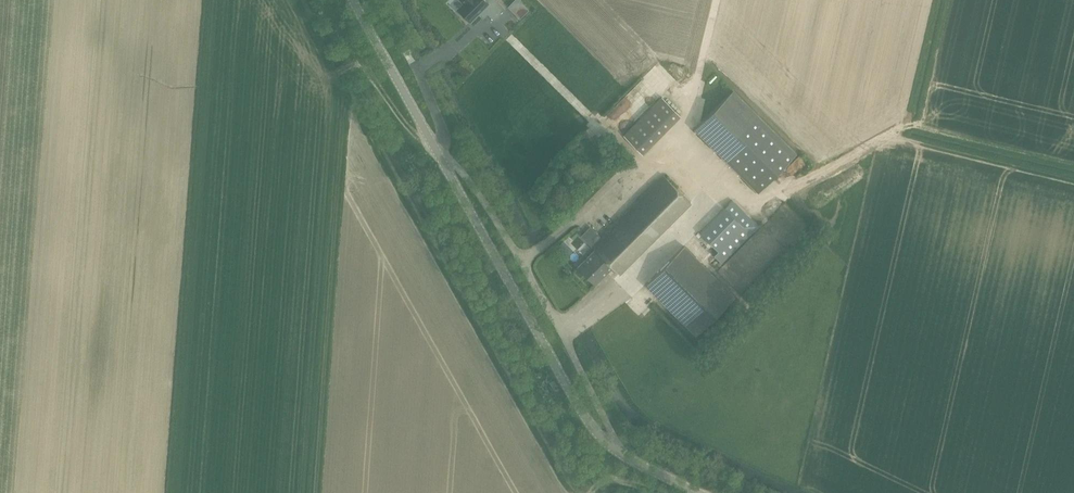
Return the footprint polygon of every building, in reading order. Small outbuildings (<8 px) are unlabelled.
[(463,4),(458,9),(470,22),(478,14),(478,13),(479,13),(483,9),(487,14),(491,17),(493,20),(494,18),(495,17),(504,8),(496,0),(459,0),(463,4)] [(508,8),(520,20),(529,11),(518,0),(516,0),(508,8)] [(732,90),(694,129),(758,192),(796,153),(732,90)] [(681,116),(662,97),(623,135),(642,154),(681,116)] [(578,266),(595,284),(612,267),(619,274),(691,203),(663,175),(601,238),(590,227),(585,233),(595,243),(592,247),(594,250),(578,266)] [(700,232),(719,251),(714,256),(722,263),(750,234),(759,226),(733,200),(724,208),(700,232)] [(657,296),(693,332),(733,295),(684,246),(645,284),(657,296)]
